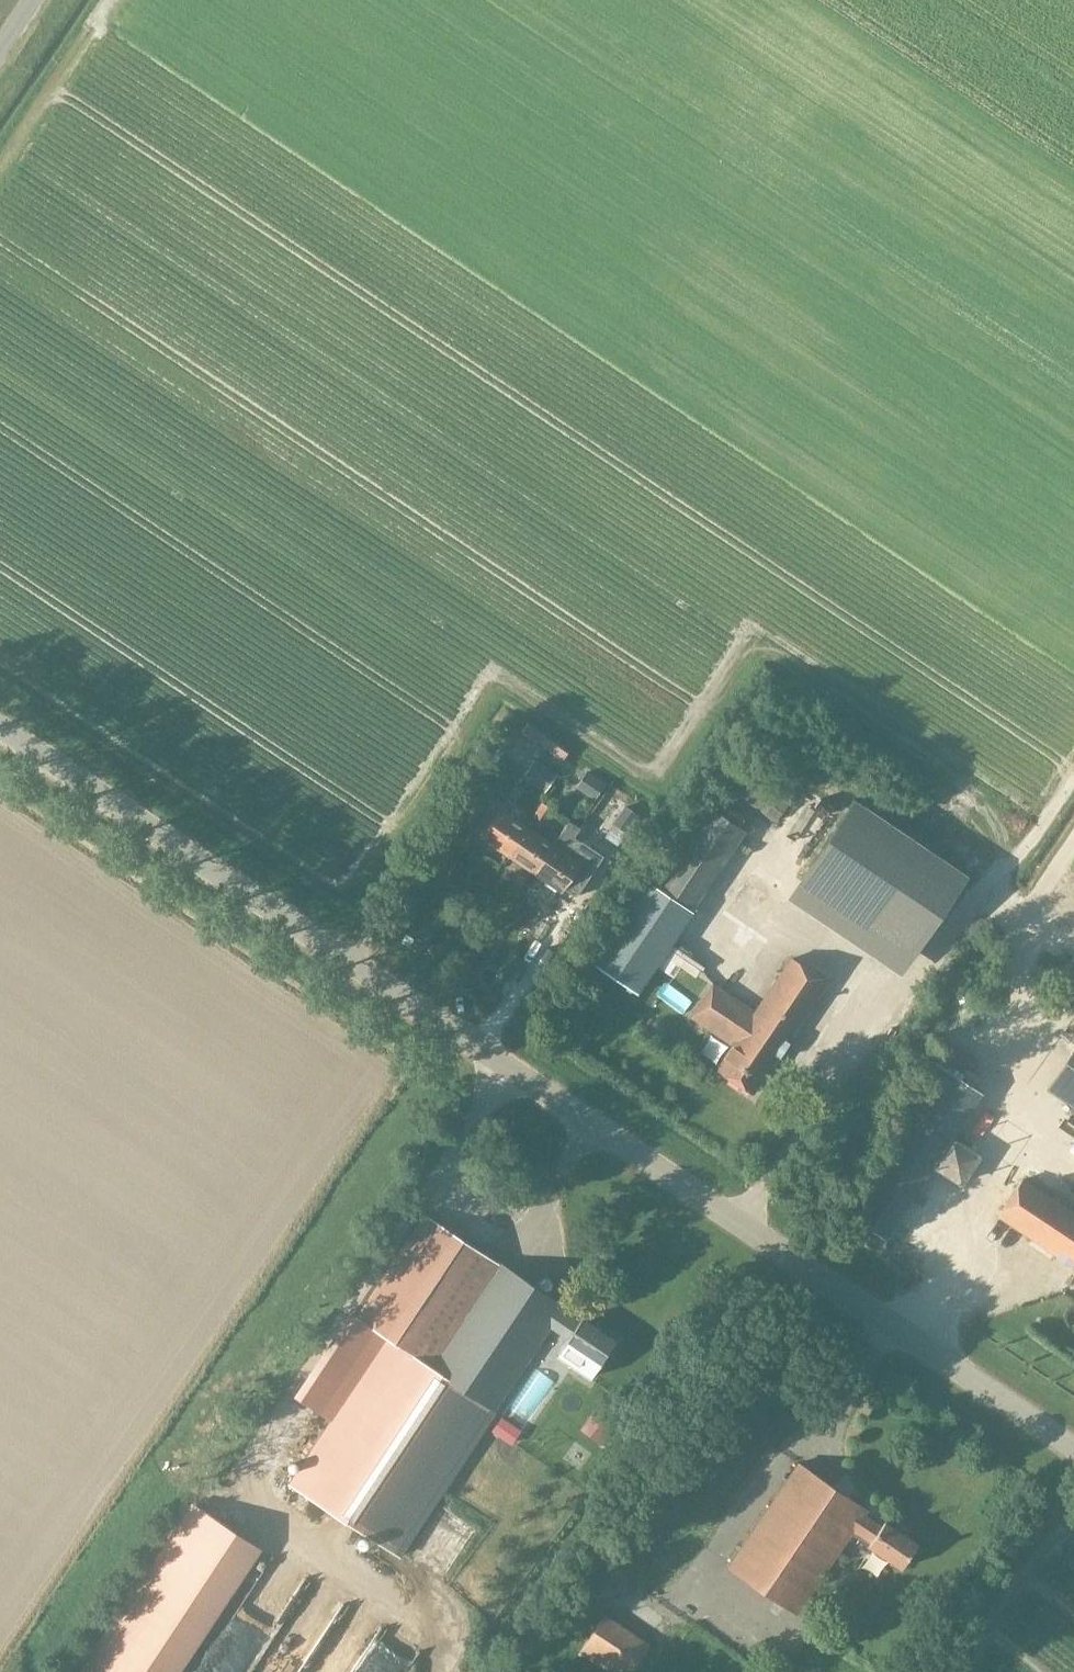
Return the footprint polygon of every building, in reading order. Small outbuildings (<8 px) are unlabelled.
[(803,662),(791,674),(803,686),(815,673),(803,662)] [(776,821),(789,802),(736,767),(723,786),(776,821)] [(853,800),(800,878),(914,955),(967,876),(853,800)] [(648,878),(692,908),(745,831),(700,801),(648,878)] [(544,823),(553,810),(542,802),(533,815),(544,823)] [(526,827),(510,816),(499,809),(480,837),(506,856),(526,827)] [(579,863),(563,852),(570,841),(586,852),(595,839),(568,821),(552,845),(533,874),(560,892),(579,863)] [(533,874),(552,845),(526,827),(506,856),(533,874)] [(647,880),(589,965),(635,996),(692,912),(693,912),(693,911),(647,880)] [(787,1042),(827,983),(791,959),(754,1012),(713,984),(691,1017),(732,1045),(716,1070),(752,1094),(777,1057),(778,1058),(789,1043),(787,1042)] [(687,1000),(702,983),(678,963),(663,980),(687,1000)] [(1054,1036),(1063,1024),(1036,1003),(1027,1015),(1054,1036)] [(714,1062),(722,1041),(707,1035),(699,1056),(714,1062)] [(1045,1090),(1073,1109),(1073,1047),(1045,1090)] [(998,1051),(986,1051),(988,1086),(1002,1085),(1001,1073),(1024,1072),(1025,1085),(1040,1084),(1038,1062),(999,1064),(998,1051)] [(932,1167),(958,1184),(978,1155),(951,1137),(980,1093),(943,1068),(936,1064),(840,1211),(847,1215),(884,1240),(932,1167)] [(844,1105),(839,1113),(846,1117),(851,1109),(844,1105)] [(1022,1179),(997,1216),(1073,1267),(1073,1214),(1022,1179)] [(481,1207),(484,1218),(506,1212),(503,1201),(481,1207)] [(288,1482),(314,1500),(315,1499),(399,1555),(495,1410),(494,1409),(549,1326),(563,1305),(425,1214),(356,1317),(385,1336),(343,1398),(330,1419),(288,1482)] [(563,1305),(549,1326),(567,1338),(564,1341),(565,1342),(556,1356),(589,1378),(614,1340),(563,1305)] [(320,1383),(307,1403),(307,1404),(330,1419),(343,1398),(320,1383)] [(796,1613),(850,1534),(901,1568),(917,1544),(884,1522),(881,1526),(863,1514),(866,1510),(797,1464),(728,1567),(796,1613)] [(81,1671),(154,1671),(242,1539),(191,1505),(81,1671)] [(649,1645),(603,1616),(580,1653),(609,1671),(632,1671),(635,1667),(640,1670),(654,1649),(649,1645)]
